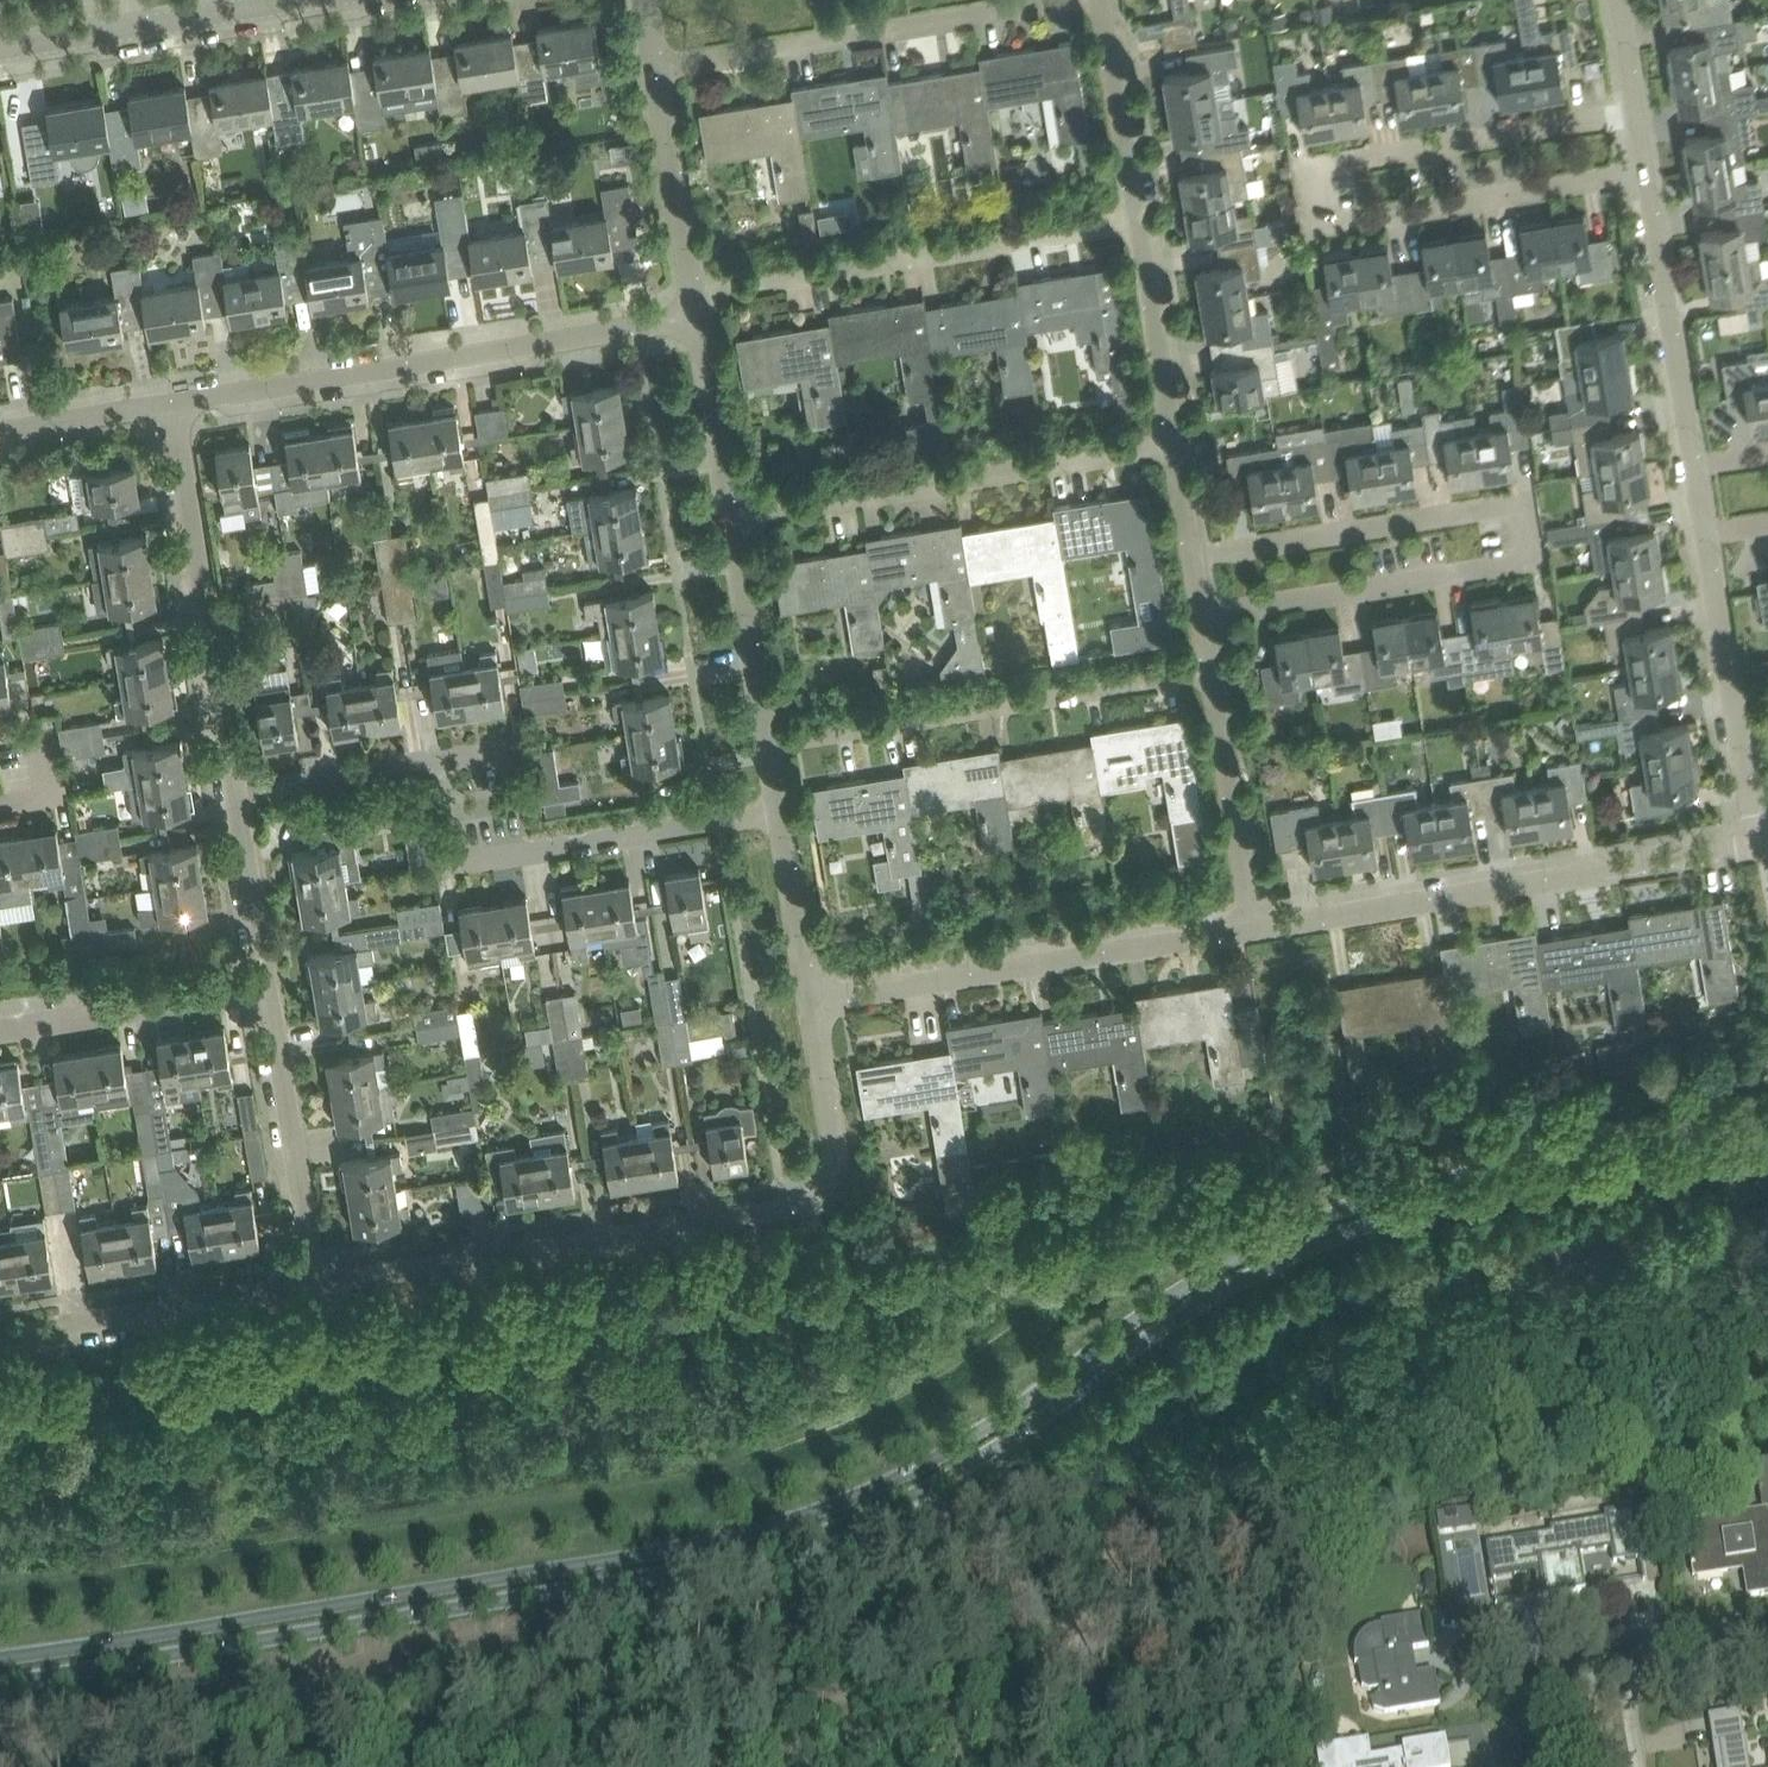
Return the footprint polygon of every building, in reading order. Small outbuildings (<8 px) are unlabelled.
[(1665,15),(1696,10),(1698,23),(1698,24),(1733,19),(1733,18),(1730,0),(1663,0),(1665,15)] [(1431,5),(1419,7),(1421,21),(1433,19),(1431,5)] [(1274,28),(1288,26),(1286,11),(1272,13),(1274,28)] [(1163,33),(1195,28),(1193,14),(1161,20),(1163,33)] [(1539,31),(1537,14),(1520,17),(1525,52),(1532,96),(1563,91),(1563,93),(1565,93),(1560,62),(1576,60),(1577,65),(1578,65),(1572,26),(1539,31)] [(1700,38),(1670,43),(1675,76),(1730,67),(1727,49),(1738,47),(1738,46),(1744,45),(1743,39),(1742,37),(1757,34),(1754,15),(1733,19),(1698,24),(1700,38)] [(517,55),(516,55),(519,73),(518,73),(523,102),(542,98),(548,90),(545,69),(571,65),(573,64),(600,60),(601,71),(603,80),(604,87),(614,85),(609,57),(601,58),(594,18),(538,28),(540,37),(542,51),(517,55)] [(1371,34),(1386,32),(1384,19),(1369,21),(1371,34)] [(1166,48),(1198,43),(1195,28),(1163,33),(1166,48)] [(513,32),(456,41),(458,50),(460,64),(463,82),(465,82),(518,73),(519,73),(516,55),(517,55),(514,41),(513,32)] [(1508,55),(1505,38),(1473,43),(1479,76),(1495,73),(1500,104),(1502,103),(1502,101),(1532,96),(1525,52),(1508,55)] [(1037,55),(1036,46),(997,53),(998,58),(982,60),(989,105),(1058,93),(1067,141),(1091,137),(1075,41),(1058,44),(1059,48),(1046,50),(1046,53),(1037,55)] [(1467,109),(1462,79),(1479,76),(1473,43),(1441,49),(1444,65),(1427,68),(1434,113),(1465,108),(1465,109),(1467,109)] [(353,82),(356,100),(355,100),(360,128),(372,126),(370,114),(385,111),(414,106),(412,91),(437,87),(434,68),(435,68),(433,54),(431,45),(375,55),(376,64),(379,78),(353,82)] [(1190,70),(1165,75),(1165,76),(1167,76),(1172,106),(1217,99),(1214,82),(1231,79),(1228,65),(1239,63),(1236,45),(1211,49),(1187,53),(1187,54),(1193,53),(1196,70),(1190,70)] [(1410,71),(1407,54),(1375,59),(1381,92),(1397,89),(1403,120),(1404,120),(1404,118),(1434,113),(1427,68),(1410,71)] [(1298,72),(1295,57),(1273,60),(1276,76),(1283,114),(1284,114),(1283,108),(1300,105),(1305,136),(1306,136),(1306,134),(1336,129),(1329,85),(1312,88),(1309,70),(1298,72)] [(278,142),(306,137),(301,109),(355,100),(356,100),(353,82),(350,59),(293,68),(297,91),(272,96),(271,96),(274,114),(273,114),(278,142)] [(1369,125),(1364,95),(1381,92),(1375,59),(1343,65),(1346,82),(1329,85),(1336,129),(1367,124),(1367,126),(1369,125)] [(1599,59),(1584,62),(1587,76),(1602,74),(1599,59)] [(435,68),(434,68),(437,87),(439,102),(441,115),(456,113),(449,66),(435,68)] [(1730,67),(1675,76),(1681,109),(1711,104),(1714,118),(1748,113),(1759,111),(1754,83),(1743,85),(1733,87),(1730,67)] [(905,82),(890,85),(897,129),(960,119),(967,167),(998,162),(989,105),(984,70),(982,70),(969,72),(954,74),(954,78),(945,80),(944,71),(904,78),(905,82)] [(268,72),(211,81),(213,91),(215,105),(218,123),(219,123),(273,114),(274,114),(271,96),(272,96),(268,73),(268,72)] [(810,84),(792,87),(795,101),(796,101),(802,135),(818,133),(865,125),(867,140),(873,173),(873,174),(904,169),(897,129),(890,85),(889,80),(888,76),(887,77),(874,79),(874,78),(858,81),(859,84),(850,86),(848,77),(810,84)] [(186,86),(130,95),(131,104),(134,118),(136,136),(138,136),(192,127),(190,109),(186,86)] [(112,146),(108,122),(104,99),(48,108),(53,137),(28,142),(24,122),(23,122),(33,183),(61,178),(57,156),(70,154),(71,159),(73,161),(74,163),(76,165),(79,166),(80,167),(83,167),(86,167),(88,167),(91,166),(92,165),(95,163),(96,162),(98,160),(99,157),(100,156),(100,153),(99,148),(111,147),(112,146)] [(1220,117),(1217,99),(1172,106),(1177,137),(1175,137),(1176,139),(1206,134),(1209,151),(1253,143),(1250,126),(1240,128),(1238,114),(1220,117)] [(802,135),(796,101),(795,101),(781,103),(766,105),(766,109),(757,111),(756,102),(717,109),(718,114),(702,117),(701,112),(700,112),(708,161),(772,150),(780,199),(811,194),(802,135)] [(204,107),(190,109),(192,127),(196,155),(211,153),(204,107)] [(1708,134),(1685,138),(1690,169),(1691,170),(1730,164),(1745,162),(1742,144),(1753,142),(1748,116),(1748,113),(1714,118),(1716,133),(1708,134)] [(108,122),(112,146),(111,147),(114,169),(129,166),(122,120),(108,122)] [(1186,172),(1181,172),(1182,174),(1183,174),(1187,199),(1188,204),(1232,197),(1250,194),(1250,193),(1248,179),(1248,178),(1247,176),(1245,162),(1244,154),(1242,146),(1242,145),(1209,151),(1212,167),(1186,172)] [(1730,164),(1691,170),(1691,172),(1696,203),(1719,199),(1727,198),(1729,213),(1763,207),(1761,200),(1758,178),(1732,182),(1730,164)] [(1020,176),(1001,179),(1003,193),(1022,190),(1020,176)] [(558,265),(615,256),(611,232),(637,228),(630,181),(602,186),(606,215),(553,224),(552,224),(554,239),(558,265)] [(390,251),(388,251),(391,266),(394,287),(395,289),(395,292),(452,283),(450,274),(450,271),(458,270),(475,267),(470,237),(471,237),(467,209),(465,209),(462,191),(436,196),(439,213),(443,242),(413,247),(390,251)] [(548,195),(534,198),(541,241),(554,239),(552,224),(553,224),(548,195)] [(923,197),(910,199),(913,217),(926,214),(923,197)] [(1232,197),(1188,204),(1189,210),(1193,235),(1192,235),(1192,237),(1216,233),(1222,232),(1225,248),(1259,243),(1256,226),(1254,212),(1235,215),(1232,197)] [(804,239),(818,237),(814,207),(799,209),(804,239)] [(1724,228),(1701,232),(1706,263),(1706,264),(1745,258),(1742,240),(1757,238),(1767,236),(1763,207),(1729,213),(1732,227),(1724,228)] [(851,210),(819,215),(822,231),(854,226),(851,210)] [(308,263),(307,263),(309,279),(310,283),(312,296),(314,306),(370,296),(369,293),(366,273),(377,271),(381,290),(382,290),(382,289),(394,287),(391,266),(388,251),(390,251),(387,236),(385,222),(384,223),(383,214),(369,217),(370,224),(351,227),(355,255),(350,256),(308,263)] [(1583,217),(1553,222),(1560,266),(1577,264),(1580,281),(1589,279),(1613,275),(1608,243),(1606,243),(1590,245),(1589,240),(1585,215),(1583,215),(1583,217)] [(1525,256),(1509,259),(1514,292),(1516,292),(1546,287),(1543,269),(1560,266),(1553,222),(1522,227),(1522,225),(1520,225),(1524,249),(1525,256)] [(471,237),(470,237),(475,267),(477,279),(533,269),(533,268),(529,246),(526,228),(525,228),(471,237)] [(1461,237),(1455,238),(1462,282),(1468,319),(1486,316),(1483,297),(1497,295),(1503,332),(1520,330),(1514,292),(1509,259),(1492,262),(1491,255),(1487,231),(1485,231),(1485,233),(1461,237)] [(310,283),(307,263),(308,263),(303,235),(275,239),(280,268),(250,272),(248,260),(224,264),(226,276),(225,276),(228,296),(232,319),(288,310),(284,287),(310,283)] [(1427,272),(1411,275),(1416,308),(1447,303),(1445,285),(1462,282),(1455,238),(1424,243),(1424,241),(1422,241),(1427,272)] [(1264,275),(1259,243),(1225,248),(1228,265),(1197,270),(1198,272),(1200,272),(1205,302),(1249,295),(1246,278),(1264,275)] [(1363,253),(1357,254),(1364,298),(1380,296),(1383,314),(1416,308),(1411,275),(1394,278),(1393,272),(1389,247),(1387,247),(1387,245),(1362,249),(1363,253)] [(222,249),(207,251),(214,298),(228,296),(225,276),(226,276),(224,264),(222,249)] [(1313,291),(1312,291),(1317,324),(1319,334),(1319,340),(1321,352),(1323,366),(1341,364),(1339,349),(1335,321),(1350,319),(1347,301),(1364,298),(1357,254),(1352,255),(1351,250),(1326,254),(1326,257),(1325,257),(1330,288),(1313,291)] [(1706,264),(1707,266),(1712,297),(1735,293),(1742,292),(1744,306),(1745,308),(1746,307),(1762,305),(1767,304),(1767,275),(1763,276),(1760,258),(1760,256),(1745,258),(1706,264)] [(116,294),(61,303),(69,346),(125,337),(123,327),(120,309),(146,305),(143,290),(144,289),(139,261),(112,266),(116,294)] [(1019,281),(1017,281),(1019,290),(1020,296),(1021,296),(1027,330),(1042,327),(1044,327),(1043,325),(1076,320),(1079,338),(1092,336),(1097,335),(1098,341),(1099,341),(1103,366),(1098,367),(1099,376),(1112,373),(1115,392),(1119,391),(1121,408),(1135,406),(1113,265),(1111,266),(1112,271),(1099,274),(1099,273),(1083,275),(1084,278),(1075,280),(1073,272),(1034,278),(1019,281)] [(144,289),(143,290),(146,305),(149,323),(150,332),(207,323),(205,313),(203,300),(200,280),(199,281),(144,289)] [(30,294),(23,295),(24,304),(32,303),(30,294)] [(1251,312),(1249,295),(1205,302),(1210,333),(1208,333),(1208,334),(1239,329),(1241,346),(1274,341),(1269,309),(1251,312)] [(945,423),(925,296),(923,296),(924,302),(911,304),(896,306),(896,309),(887,311),(886,303),(830,312),(838,359),(902,348),(910,397),(925,395),(930,421),(905,426),(909,453),(949,446),(945,423)] [(981,297),(942,303),(950,350),(997,342),(1006,393),(1037,388),(1027,330),(1021,296),(1020,296),(1006,298),(1006,297),(1005,298),(991,300),(991,303),(982,305),(981,297)] [(14,297),(0,299),(0,341),(19,338),(22,357),(24,357),(14,297)] [(1762,305),(1746,307),(1749,327),(1765,324),(1762,305)] [(838,359),(830,312),(832,327),(818,329),(803,331),(804,334),(794,336),(793,328),(754,334),(755,339),(739,342),(738,337),(737,337),(745,386),(809,375),(817,423),(848,418),(838,359)] [(1571,322),(1556,324),(1559,342),(1562,358),(1579,355),(1582,371),(1626,364),(1625,359),(1621,333),(1622,333),(1622,331),(1597,336),(1592,337),(1589,320),(1589,319),(1571,322)] [(1215,368),(1214,368),(1214,370),(1216,370),(1221,399),(1219,399),(1219,401),(1242,397),(1264,394),(1282,391),(1280,374),(1276,350),(1292,348),(1292,344),(1311,341),(1319,340),(1318,334),(1317,334),(1274,341),(1241,346),(1244,363),(1215,368)] [(1722,362),(1728,398),(1745,395),(1747,404),(1751,425),(1767,423),(1767,367),(1750,370),(1748,358),(1722,362)] [(1585,388),(1567,391),(1570,408),(1573,423),(1605,417),(1602,401),(1607,400),(1633,396),(1632,394),(1635,394),(1631,368),(1626,369),(1626,364),(1582,371),(1585,388)] [(1412,376),(1399,378),(1404,410),(1417,408),(1412,376)] [(625,417),(619,384),(621,384),(621,383),(563,392),(566,408),(574,406),(577,424),(625,417)] [(481,439),(510,435),(505,405),(476,410),(481,439)] [(434,414),(424,416),(429,446),(430,455),(431,463),(449,460),(451,469),(467,466),(465,457),(463,442),(462,436),(461,432),(458,410),(457,409),(456,406),(434,409),(434,414)] [(1529,438),(1526,420),(1523,406),(1489,411),(1492,429),(1476,432),(1483,475),(1514,470),(1514,472),(1516,471),(1511,441),(1527,438),(1529,438)] [(1441,420),(1439,409),(1423,412),(1430,454),(1446,451),(1452,482),(1453,482),(1453,480),(1483,475),(1476,432),(1473,414),(1441,420)] [(431,463),(424,416),(391,421),(391,419),(390,420),(399,477),(415,475),(413,466),(431,463)] [(630,449),(625,417),(577,424),(580,443),(571,444),(574,460),(632,450),(632,449),(630,449)] [(1605,417),(1573,423),(1576,439),(1578,455),(1581,472),(1598,469),(1642,462),(1641,456),(1645,456),(1641,431),(1639,431),(1638,429),(1613,433),(1608,434),(1605,417)] [(1357,434),(1327,438),(1332,470),(1349,467),(1350,473),(1354,498),(1355,498),(1355,496),(1386,491),(1379,448),(1374,422),(1374,419),(1355,423),(1357,434)] [(363,484),(358,449),(354,422),(329,426),(330,431),(321,432),(328,479),(345,477),(346,486),(363,484)] [(1395,446),(1379,448),(1386,491),(1416,486),(1416,488),(1418,487),(1414,462),(1413,457),(1430,454),(1424,422),(1404,425),(1392,427),(1395,446)] [(274,475),(276,488),(280,511),(299,508),(298,502),(311,500),(331,497),(328,479),(321,432),(311,434),(310,429),(286,433),(287,436),(286,436),(287,438),(290,458),(292,472),(274,475)] [(1320,504),(1315,473),(1332,470),(1327,438),(1278,446),(1281,464),(1288,507),(1294,506),(1295,511),(1319,508),(1318,504),(1320,504)] [(218,447),(216,447),(224,496),(226,508),(244,505),(246,516),(262,513),(260,501),(259,490),(254,464),(251,442),(250,442),(250,444),(228,447),(218,449),(218,447)] [(1288,507),(1281,464),(1278,446),(1251,450),(1228,454),(1233,486),(1234,486),(1251,483),(1256,514),(1258,514),(1257,512),(1288,507)] [(1584,489),(1583,489),(1588,521),(1621,515),(1618,499),(1647,494),(1649,494),(1648,492),(1647,492),(1643,467),(1642,462),(1598,469),(1601,486),(1584,489)] [(87,472),(70,475),(76,508),(84,507),(84,508),(142,499),(141,497),(140,497),(135,466),(136,465),(136,464),(87,472)] [(489,492),(532,485),(529,469),(487,476),(489,492)] [(532,485),(489,492),(490,496),(495,522),(533,516),(530,500),(531,500),(534,500),(535,500),(532,485)] [(595,527),(641,520),(636,487),(638,487),(638,486),(570,497),(576,531),(595,527)] [(485,561),(501,559),(490,496),(474,499),(485,561)] [(1110,497),(1071,504),(1079,553),(1127,545),(1135,593),(1142,592),(1152,590),(1156,617),(1112,624),(1116,650),(1174,641),(1170,615),(1165,588),(1150,496),(1149,496),(1120,501),(1121,504),(1112,506),(1110,497)] [(44,515),(1,522),(4,539),(47,532),(44,515)] [(1621,515),(1588,521),(1591,537),(1594,553),(1597,569),(1614,567),(1658,560),(1657,554),(1653,529),(1655,529),(1654,527),(1653,527),(1624,532),(1621,515)] [(595,527),(586,529),(586,530),(589,547),(591,563),(600,561),(614,559),(622,558),(625,557),(649,553),(648,552),(647,552),(642,520),(595,527)] [(923,528),(867,537),(878,600),(879,600),(893,583),(939,575),(947,624),(955,623),(959,643),(941,667),(943,677),(985,670),(980,639),(977,624),(975,610),(967,554),(964,537),(963,531),(962,521),(961,522),(961,527),(948,530),(948,529),(933,531),(933,534),(924,536),(923,528)] [(1018,522),(978,528),(979,534),(987,578),(1023,572),(1033,570),(1041,616),(1041,618),(1047,618),(1054,661),(1080,656),(1073,613),(1064,555),(1058,521),(1057,522),(1043,524),(1043,523),(1028,525),(1028,529),(1019,530),(1018,522)] [(396,576),(412,574),(405,531),(390,534),(396,576)] [(47,532),(4,539),(6,550),(6,554),(49,547),(47,532)] [(124,538),(90,543),(93,559),(103,557),(106,575),(151,568),(146,535),(148,535),(148,534),(124,538)] [(382,578),(396,576),(390,534),(375,537),(382,578)] [(854,649),(886,644),(879,600),(878,600),(867,537),(866,537),(869,553),(856,555),(855,554),(840,556),(841,560),(831,561),(830,553),(791,559),(792,565),(776,567),(775,562),(774,562),(782,611),(806,607),(846,600),(854,649)] [(301,548),(286,551),(293,593),(308,591),(305,573),(301,548)] [(13,593),(6,554),(6,550),(0,551),(0,596),(13,593)] [(276,577),(245,582),(248,600),(279,595),(293,593),(286,551),(272,553),(276,577)] [(493,605),(507,602),(508,602),(506,595),(504,580),(505,580),(501,559),(485,561),(493,605)] [(1599,588),(1585,605),(1586,611),(1588,620),(1604,617),(1605,618),(1637,613),(1635,596),(1641,595),(1665,591),(1665,590),(1667,589),(1663,564),(1659,565),(1658,560),(1614,567),(1617,585),(1599,588)] [(506,595),(548,588),(544,565),(522,569),(523,577),(505,580),(504,580),(506,595)] [(106,575),(96,577),(99,597),(101,611),(112,609),(125,607),(131,606),(135,605),(159,602),(158,600),(162,600),(158,579),(153,580),(151,568),(106,575)] [(403,619),(419,616),(412,574),(396,576),(403,619)] [(389,621),(403,619),(396,576),(382,578),(389,621)] [(508,610),(551,602),(548,588),(506,595),(508,602),(507,602),(508,610)] [(1759,589),(1760,594),(1763,614),(1765,625),(1767,624),(1767,588),(1759,589)] [(658,623),(653,591),(655,590),(655,589),(585,600),(588,616),(600,614),(603,632),(658,623)] [(300,635),(315,633),(308,591),(293,593),(300,635)] [(0,596),(0,605),(5,636),(20,633),(19,627),(13,593),(0,596)] [(285,637),(300,635),(293,593),(279,595),(285,637)] [(1510,600),(1504,601),(1511,645),(1527,643),(1530,660),(1545,657),(1546,657),(1548,668),(1566,665),(1562,639),(1559,621),(1557,621),(1541,624),(1540,618),(1536,593),(1534,594),(1534,596),(1510,600)] [(1477,635),(1460,637),(1465,670),(1497,665),(1498,673),(1515,670),(1511,645),(1504,601),(1498,602),(1497,597),(1473,601),(1473,604),(1471,604),(1476,629),(1477,635)] [(1436,612),(1406,617),(1413,661),(1429,658),(1432,676),(1447,673),(1449,684),(1466,681),(1465,671),(1465,670),(1460,637),(1443,640),(1438,609),(1436,610),(1436,612)] [(1637,613),(1605,618),(1610,651),(1627,648),(1630,665),(1674,657),(1673,652),(1669,627),(1671,627),(1670,625),(1646,629),(1640,630),(1637,613)] [(1379,651),(1362,653),(1367,687),(1398,682),(1395,664),(1413,661),(1406,617),(1376,622),(1375,620),(1374,620),(1379,651)] [(62,621),(19,627),(20,633),(22,642),(64,635),(62,621)] [(664,656),(658,623),(603,632),(608,666),(666,657),(665,655),(664,656)] [(1339,628),(1308,633),(1315,677),(1332,674),(1335,693),(1367,687),(1362,653),(1345,656),(1340,626),(1338,626),(1339,628)] [(1264,669),(1263,670),(1268,703),(1292,699),(1301,697),(1298,680),(1315,677),(1308,633),(1278,638),(1277,636),(1276,636),(1280,661),(1281,667),(1264,669)] [(64,635),(22,642),(24,657),(67,650),(64,635)] [(169,671),(163,639),(165,639),(165,637),(107,647),(110,662),(121,660),(124,679),(169,671)] [(10,680),(5,647),(0,647),(0,705),(12,703),(12,704),(14,704),(10,680)] [(462,647),(428,653),(435,694),(439,718),(440,717),(440,716),(472,711),(465,664),(462,647)] [(506,707),(502,683),(497,649),(481,652),(483,661),(465,664),(472,711),(505,706),(505,707),(506,707)] [(1633,683),(1615,686),(1619,706),(1620,716),(1653,711),(1651,694),(1656,693),(1681,689),(1681,687),(1679,688),(1675,663),(1674,657),(1630,665),(1633,683)] [(1750,660),(1753,676),(1754,678),(1756,677),(1767,675),(1767,659),(1767,657),(1750,660)] [(889,663),(875,665),(875,670),(879,689),(893,687),(889,668),(889,663)] [(403,723),(399,700),(394,666),(378,668),(379,677),(361,680),(369,727),(401,722),(402,724),(403,723)] [(174,704),(169,671),(124,679),(127,697),(116,699),(119,714),(176,705),(175,704),(174,704)] [(343,683),(342,674),(326,677),(335,734),(336,734),(336,732),(369,727),(361,680),(343,683)] [(523,698),(566,692),(563,676),(521,683),(523,698)] [(300,740),(296,717),(290,682),(256,688),(265,745),(266,745),(266,744),(298,738),(298,740),(300,740)] [(525,713),(568,706),(566,692),(523,698),(525,713)] [(675,727),(670,694),(672,694),(671,692),(614,702),(616,717),(625,716),(628,734),(675,727)] [(1471,723),(1490,720),(1489,710),(1469,713),(1471,723)] [(1622,728),(1618,729),(1621,749),(1626,748),(1643,745),(1646,762),(1690,755),(1689,750),(1685,725),(1687,724),(1687,723),(1661,727),(1656,728),(1653,711),(1620,716),(1622,724),(1622,728)] [(102,720),(59,727),(62,742),(104,735),(102,720)] [(1113,757),(1108,758),(1111,779),(1113,788),(1147,783),(1145,773),(1164,770),(1168,795),(1172,818),(1203,813),(1194,757),(1193,750),(1188,721),(1187,722),(1173,724),(1173,723),(1172,723),(1158,726),(1158,729),(1149,730),(1148,722),(1110,728),(1108,728),(1113,757)] [(1591,733),(1589,722),(1576,724),(1578,736),(1591,733)] [(631,752),(622,754),(624,770),(648,766),(656,764),(682,760),(683,760),(686,759),(682,735),(680,736),(677,736),(675,727),(628,734),(631,752)] [(104,735),(62,742),(64,757),(107,750),(104,735)] [(186,774),(180,742),(182,742),(182,741),(158,745),(123,750),(126,767),(138,765),(141,782),(186,774)] [(1024,802),(1009,805),(1011,820),(1041,815),(1038,800),(1072,795),(1076,820),(1080,843),(1110,838),(1102,789),(1098,760),(1095,746),(1094,746),(1065,751),(1066,754),(1057,755),(1055,747),(1016,753),(1017,759),(1024,802)] [(960,753),(921,760),(925,783),(929,809),(977,801),(981,825),(985,849),(1015,844),(1011,820),(1009,805),(1000,752),(999,753),(985,755),(985,754),(970,757),(970,760),(961,761),(960,753)] [(1649,779),(1631,782),(1633,792),(1637,815),(1670,810),(1669,808),(1667,792),(1672,791),(1697,787),(1697,785),(1695,785),(1691,760),(1690,755),(1646,762),(1649,779)] [(1550,783),(1534,785),(1542,829),(1572,824),(1572,826),(1574,826),(1570,801),(1569,795),(1585,792),(1587,792),(1584,774),(1582,760),(1547,766),(1550,783)] [(1514,771),(1482,776),(1488,808),(1505,805),(1510,836),(1511,836),(1511,834),(1542,829),(1534,785),(1516,788),(1514,771)] [(191,807),(186,774),(141,782),(144,801),(133,803),(135,817),(169,812),(193,808),(192,807),(191,807)] [(1452,799),(1436,801),(1444,845),(1474,840),(1474,842),(1476,842),(1471,811),(1488,808),(1482,776),(1449,781),(1452,799)] [(814,793),(813,793),(820,836),(843,832),(884,825),(888,850),(890,857),(876,860),(881,887),(903,884),(901,872),(909,871),(923,869),(913,811),(909,786),(908,777),(907,778),(893,780),(893,779),(878,781),(878,785),(869,786),(868,778),(828,784),(829,790),(814,793)] [(565,797),(583,795),(580,780),(538,786),(540,801),(546,800),(565,797)] [(1416,787),(1385,792),(1390,824),(1407,822),(1412,852),(1413,852),(1413,850),(1444,845),(1436,801),(1419,804),(1416,787)] [(1354,815),(1338,818),(1346,861),(1376,856),(1376,858),(1378,858),(1374,833),(1373,827),(1390,824),(1385,792),(1384,792),(1375,794),(1368,795),(1351,797),(1354,815)] [(565,797),(546,800),(548,812),(567,809),(565,797)] [(1286,808),(1272,810),(1279,849),(1292,846),(1293,846),(1292,841),(1309,838),(1314,868),(1316,868),(1315,866),(1346,861),(1338,818),(1321,821),(1318,803),(1309,804),(1286,808)] [(431,844),(426,811),(410,814),(415,847),(431,844)] [(119,823),(76,830),(77,836),(79,845),(121,838),(119,823)] [(314,848),(293,852),(293,853),(295,853),(300,885),(347,877),(362,875),(356,841),(349,842),(346,824),(324,828),(315,829),(318,847),(314,848)] [(35,831),(24,833),(31,878),(48,876),(49,886),(65,884),(67,896),(65,896),(71,933),(71,934),(92,931),(90,917),(83,870),(81,860),(63,863),(61,849),(59,839),(57,826),(56,826),(56,828),(35,831)] [(32,898),(34,898),(31,878),(24,833),(0,837),(0,903),(32,898)] [(121,838),(79,845),(81,860),(124,853),(121,838)] [(1208,843),(1194,845),(1196,859),(1210,857),(1208,843)] [(202,878),(197,845),(199,845),(198,844),(140,853),(144,869),(154,867),(158,885),(202,878)] [(1193,864),(1167,868),(1170,885),(1196,880),(1193,864)] [(709,915),(701,867),(699,867),(699,868),(668,874),(667,872),(666,872),(676,930),(691,927),(710,924),(709,915)] [(350,896),(347,877),(300,885),(305,918),(304,918),(304,919),(361,910),(359,894),(350,896)] [(149,906),(138,908),(141,923),(152,921),(210,911),(209,910),(208,910),(202,878),(158,885),(162,903),(149,906)] [(629,880),(597,885),(605,932),(623,929),(624,938),(634,937),(636,951),(651,949),(646,915),(637,917),(636,912),(635,905),(630,878),(629,878),(629,880)] [(586,882),(562,886),(567,916),(568,924),(572,947),(574,958),(590,955),(588,944),(587,935),(605,932),(597,885),(587,887),(586,882)] [(504,901),(494,902),(501,949),(503,958),(504,963),(522,960),(521,955),(537,953),(535,944),(533,929),(532,922),(527,895),(526,895),(526,897),(504,901)] [(440,900),(398,907),(400,922),(442,915),(440,900)] [(461,906),(460,906),(464,933),(465,941),(469,964),(485,961),(503,958),(501,949),(494,902),(461,908),(461,906)] [(1630,914),(1629,914),(1630,923),(1631,928),(1633,928),(1638,963),(1646,962),(1702,952),(1710,1001),(1716,999),(1740,996),(1725,904),(1724,904),(1710,906),(1695,908),(1695,911),(1686,913),(1685,905),(1638,912),(1630,914)] [(90,917),(94,947),(95,949),(108,946),(138,941),(136,926),(112,930),(109,931),(106,915),(90,917)] [(442,915),(400,922),(403,936),(445,929),(442,915)] [(1592,929),(1553,936),(1557,959),(1561,985),(1609,977),(1617,1026),(1634,1024),(1637,1038),(1597,1044),(1602,1072),(1653,1063),(1651,1053),(1650,1047),(1649,1036),(1647,1021),(1648,1021),(1638,963),(1633,928),(1631,928),(1602,933),(1603,936),(1594,937),(1592,929)] [(71,933),(65,934),(68,952),(84,949),(94,947),(92,931),(71,934),(71,933)] [(1497,935),(1458,942),(1462,965),(1466,991),(1514,983),(1522,1031),(1552,1026),(1546,987),(1542,962),(1538,938),(1537,935),(1536,935),(1522,937),(1522,936),(1507,939),(1508,942),(1498,944),(1497,935)] [(333,951),(310,955),(310,956),(311,956),(317,988),(364,981),(361,963),(370,961),(375,960),(373,945),(367,945),(333,951)] [(94,947),(84,949),(87,963),(96,961),(97,961),(95,949),(94,947)] [(664,977),(670,1020),(687,1017),(687,1016),(679,974),(664,977)] [(1362,1032),(1345,1034),(1352,1074),(1370,1071),(1363,1031),(1425,1021),(1433,1071),(1463,1066),(1451,998),(1451,994),(1447,974),(1446,974),(1432,976),(1432,975),(1430,976),(1417,978),(1418,981),(1408,983),(1407,975),(1354,983),(1355,989),(1362,1032)] [(656,1022),(670,1020),(664,977),(649,980),(656,1022)] [(367,999),(364,981),(317,988),(322,1021),(321,1021),(321,1022),(378,1013),(376,997),(367,999)] [(1152,992),(1135,995),(1137,1005),(1138,1011),(1139,1010),(1142,1028),(1144,1045),(1160,1042),(1207,1034),(1215,1083),(1246,1078),(1244,1062),(1267,1058),(1258,1004),(1257,1004),(1257,1006),(1235,1009),(1231,985),(1230,985),(1201,990),(1201,993),(1192,994),(1191,986),(1152,992)] [(568,1037),(584,1034),(577,991),(560,994),(568,1037)] [(554,1039),(568,1037),(560,994),(547,996),(554,1039)] [(457,1003),(414,1010),(417,1025),(460,1018),(458,1010),(457,1003)] [(473,1007),(458,1010),(460,1018),(460,1019),(462,1032),(465,1053),(481,1051),(473,1007)] [(687,1017),(670,1020),(677,1063),(694,1060),(694,1055),(690,1036),(723,1030),(726,1030),(727,1036),(728,1035),(727,1030),(737,1028),(733,1009),(733,1008),(687,1016),(687,1017)] [(1742,1009),(1729,1011),(1733,1035),(1733,1041),(1747,1039),(1746,1033),(1742,1009)] [(1059,1017),(1044,1020),(1046,1034),(1051,1068),(1067,1066),(1115,1058),(1123,1107),(1153,1102),(1144,1045),(1142,1028),(1139,1010),(1138,1011),(1124,1013),(1124,1012),(1109,1014),(1109,1018),(1100,1019),(1099,1011),(1059,1017)] [(964,1023),(947,1026),(951,1050),(952,1055),(953,1055),(956,1075),(972,1072),(1020,1064),(1028,1113),(1058,1108),(1051,1068),(1046,1034),(1044,1020),(1043,1016),(1042,1016),(1029,1019),(1028,1018),(1013,1020),(1014,1024),(1005,1025),(1003,1017),(964,1023)] [(460,1018),(417,1025),(419,1039),(462,1032),(460,1019),(460,1018)] [(664,1065),(677,1063),(670,1020),(656,1022),(664,1065)] [(235,1084),(225,1026),(224,1026),(224,1028),(192,1033),(199,1079),(217,1076),(219,1086),(235,1084)] [(199,1079),(192,1033),(159,1038),(159,1037),(158,1037),(163,1070),(167,1094),(149,1097),(149,1098),(155,1134),(158,1150),(172,1148),(165,1105),(169,1104),(168,1101),(183,1098),(180,1082),(199,1079)] [(575,1078),(590,1075),(584,1034),(568,1037),(575,1078)] [(560,1080),(575,1078),(568,1037),(554,1039),(560,1080)] [(543,1041),(522,1044),(525,1065),(546,1062),(543,1041)] [(121,1045),(88,1050),(96,1095),(97,1106),(115,1103),(130,1101),(134,1100),(149,1098),(149,1097),(145,1073),(133,1075),(132,1069),(132,1067),(126,1068),(125,1062),(122,1043),(121,1043),(121,1045)] [(353,1054),(327,1058),(327,1059),(328,1059),(334,1092),(381,1084),(378,1066),(387,1064),(384,1049),(360,1053),(353,1054)] [(96,1095),(88,1050),(56,1055),(56,1054),(54,1054),(64,1112),(79,1109),(77,1099),(96,1095)] [(481,1051),(465,1053),(468,1072),(471,1086),(474,1106),(475,1109),(490,1107),(481,1051)] [(859,1070),(858,1070),(865,1113),(889,1110),(930,1103),(938,1151),(944,1192),(945,1192),(974,1187),(971,1166),(968,1146),(956,1075),(953,1055),(952,1055),(939,1057),(923,1059),(924,1062),(915,1064),(913,1056),(874,1062),(875,1068),(859,1070)] [(22,1083),(19,1060),(17,1060),(18,1062),(0,1064),(0,1111),(10,1110),(11,1120),(28,1117),(22,1083)] [(468,1072),(448,1075),(451,1089),(471,1086),(468,1072)] [(381,1084),(334,1092),(339,1124),(337,1124),(338,1126),(364,1121),(371,1120),(395,1116),(393,1101),(390,1082),(381,1084)] [(246,1136),(261,1134),(254,1090),(239,1093),(246,1136)] [(717,1111),(706,1113),(707,1123),(709,1136),(711,1143),(715,1170),(716,1170),(716,1169),(748,1163),(748,1165),(749,1165),(744,1131),(758,1129),(754,1103),(753,1103),(753,1105),(743,1107),(721,1110),(717,1111)] [(43,1104),(27,1107),(27,1112),(28,1117),(31,1117),(32,1126),(35,1140),(49,1138),(46,1124),(44,1113),(43,1104)] [(474,1106),(432,1113),(434,1128),(477,1121),(475,1109),(474,1106)] [(59,1111),(44,1113),(46,1124),(49,1138),(54,1167),(69,1165),(62,1122),(61,1122),(59,1111)] [(679,1176),(675,1153),(670,1118),(654,1121),(656,1130),(637,1133),(645,1180),(678,1175),(678,1176),(679,1176)] [(477,1121),(434,1128),(437,1143),(479,1135),(477,1121)] [(619,1136),(618,1127),(602,1129),(612,1187),(613,1187),(613,1185),(645,1180),(637,1133),(619,1136)] [(565,1128),(531,1133),(534,1150),(542,1197),(552,1195),(553,1200),(576,1196),(576,1193),(572,1166),(570,1159),(567,1135),(565,1128)] [(155,1134),(140,1136),(143,1153),(158,1150),(155,1134)] [(186,1134),(171,1136),(173,1146),(188,1144),(186,1134)] [(253,1178),(268,1175),(261,1134),(246,1136),(253,1178)] [(499,1146),(486,1148),(491,1179),(504,1177),(505,1180),(508,1204),(510,1204),(509,1202),(542,1197),(534,1150),(516,1153),(515,1144),(499,1146)] [(175,1165),(172,1148),(158,1150),(164,1191),(170,1224),(188,1221),(193,1256),(195,1256),(194,1254),(226,1249),(219,1204),(201,1207),(198,1190),(177,1165),(175,1165)] [(150,1193),(164,1191),(158,1150),(143,1153),(150,1193)] [(398,1187),(395,1169),(404,1167),(401,1152),(344,1161),(344,1163),(340,1163),(344,1185),(349,1184),(351,1195),(398,1187)] [(60,1208),(76,1206),(69,1165),(54,1167),(60,1208)] [(46,1211),(60,1208),(54,1167),(40,1169),(46,1211)] [(462,1211),(491,1207),(486,1177),(457,1182),(462,1211)] [(261,1245),(252,1187),(236,1190),(238,1202),(219,1204),(226,1249),(259,1243),(260,1245),(261,1245)] [(401,1205),(398,1187),(351,1195),(356,1227),(354,1228),(355,1229),(412,1220),(410,1204),(401,1205)] [(158,1262),(154,1238),(149,1205),(133,1207),(134,1219),(116,1221),(124,1266),(156,1260),(156,1262),(158,1262)] [(97,1213),(81,1215),(85,1239),(86,1245),(91,1277),(115,1273),(115,1271),(114,1267),(124,1266),(116,1221),(98,1224),(97,1213)] [(45,1218),(11,1223),(11,1226),(13,1238),(20,1283),(53,1277),(53,1279),(54,1278),(50,1255),(45,1218)] [(11,1289),(10,1284),(20,1283),(13,1238),(11,1226),(0,1228),(0,1291),(11,1289)] [(1767,1489),(1767,1458),(1761,1459),(1755,1461),(1759,1490),(1767,1489)] [(1685,1490),(1699,1489),(1698,1471),(1684,1472),(1685,1490)] [(1698,1519),(1703,1549),(1689,1551),(1693,1574),(1728,1569),(1727,1559),(1742,1557),(1748,1596),(1767,1593),(1767,1508),(1698,1519)] [(1553,1535),(1487,1545),(1490,1570),(1491,1577),(1493,1577),(1527,1571),(1526,1568),(1539,1566),(1544,1595),(1585,1589),(1580,1553),(1579,1550),(1611,1545),(1612,1548),(1614,1561),(1640,1557),(1641,1556),(1638,1536),(1634,1510),(1607,1514),(1608,1521),(1552,1530),(1553,1535)] [(1337,1530),(1320,1533),(1322,1545),(1339,1542),(1337,1530)] [(1414,1673),(1410,1649),(1429,1646),(1424,1614),(1381,1621),(1382,1624),(1378,1625),(1375,1625),(1373,1626),(1370,1627),(1368,1628),(1365,1630),(1363,1632),(1361,1633),(1360,1636),(1358,1638),(1357,1640),(1356,1643),(1355,1646),(1354,1648),(1354,1651),(1354,1654),(1354,1657),(1355,1659),(1356,1662),(1358,1661),(1362,1686),(1368,1689),(1378,1687),(1379,1694),(1372,1699),(1374,1708),(1385,1713),(1416,1707),(1440,1703),(1434,1669),(1414,1673)] [(1745,1737),(1740,1709),(1708,1714),(1716,1766),(1749,1766),(1745,1737)] [(1455,1765),(1473,1763),(1469,1737),(1451,1739),(1455,1765)] [(1316,1748),(1319,1766),(1444,1766),(1444,1764),(1440,1742),(1445,1741),(1445,1740),(1403,1747),(1403,1751),(1371,1757),(1368,1758),(1368,1753),(1366,1741),(1365,1740),(1316,1748)]
